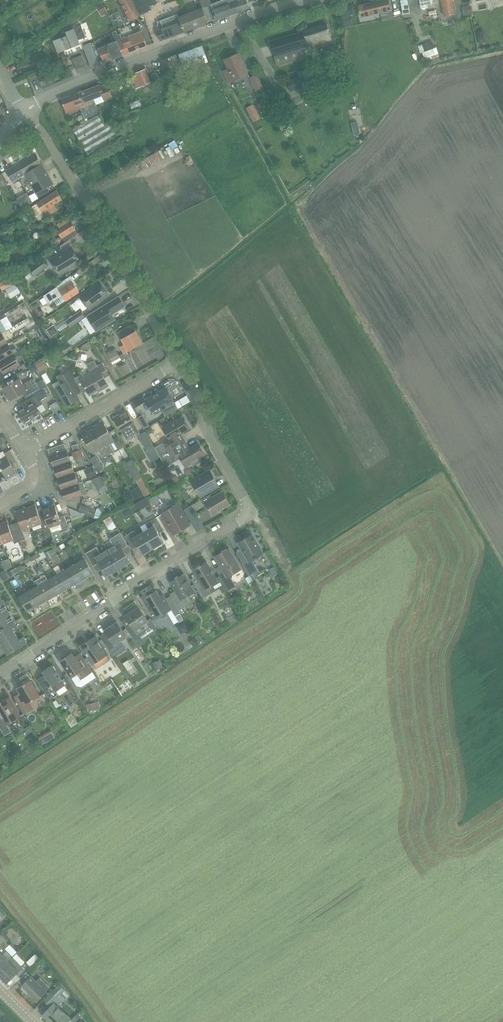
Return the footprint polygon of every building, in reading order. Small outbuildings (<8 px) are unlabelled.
[(94,3),(102,16),(108,13),(100,0),(99,0),(94,3)] [(125,12),(130,21),(139,16),(131,0),(119,0),(125,12)] [(148,12),(141,0),(131,0),(139,16),(148,12)] [(149,6),(150,6),(146,0),(141,0),(148,12),(151,10),(149,6)] [(216,20),(249,8),(246,0),(240,0),(239,0),(224,0),(219,2),(211,4),(213,10),(216,19),(216,20)] [(361,16),(362,17),(390,10),(388,0),(386,0),(359,6),(361,16)] [(421,9),(428,7),(428,5),(433,4),(432,0),(419,0),(421,9)] [(454,0),(441,0),(444,16),(456,14),(454,0)] [(211,4),(203,8),(208,22),(216,19),(213,10),(211,4)] [(352,5),(343,6),(342,7),(343,16),(344,16),(351,15),(354,14),(352,5)] [(471,5),(462,7),(464,15),(473,13),(471,5)] [(180,16),(186,31),(208,23),(208,22),(203,8),(180,16)] [(186,31),(180,16),(178,17),(177,14),(157,22),(158,25),(155,26),(160,41),(186,31)] [(351,15),(344,16),(346,25),(352,23),(351,15)] [(60,52),(70,48),(80,44),(78,40),(86,37),(81,24),(73,27),(73,29),(65,32),(67,35),(56,40),(53,41),(58,53),(60,52)] [(270,41),(273,51),(277,66),(310,56),(308,48),(331,40),(326,24),(270,41)] [(107,46),(99,49),(104,62),(112,58),(113,59),(122,55),(122,56),(126,55),(118,35),(116,31),(112,32),(116,42),(107,46)] [(120,34),(118,35),(126,55),(147,46),(141,32),(122,40),(120,34)] [(432,41),(422,45),(425,51),(422,52),(424,59),(430,56),(432,61),(439,59),(437,54),(439,53),(436,47),(435,48),(432,41)] [(91,42),(82,45),(85,54),(89,64),(90,65),(99,62),(91,42)] [(185,70),(207,62),(203,48),(180,56),(185,70)] [(248,74),(243,62),(238,53),(224,60),(228,69),(223,71),(229,83),(248,74)] [(85,54),(72,59),(76,69),(89,64),(85,54)] [(138,77),(142,86),(143,85),(145,89),(153,86),(147,73),(138,77)] [(42,85),(52,81),(49,74),(39,78),(42,85)] [(287,81),(290,91),(316,84),(313,74),(287,81)] [(256,91),(263,87),(256,75),(250,78),(256,91)] [(100,85),(78,93),(82,103),(94,99),(96,104),(112,98),(107,85),(101,87),(100,85)] [(306,101),(303,90),(287,94),(290,105),(306,101)] [(66,113),(76,110),(81,108),(82,113),(97,106),(96,104),(94,99),(82,103),(78,93),(61,99),(66,113)] [(97,106),(82,113),(85,120),(98,113),(96,107),(97,106)] [(245,115),(252,129),(260,126),(253,111),(245,115)] [(89,157),(98,152),(121,139),(111,122),(105,126),(98,114),(73,129),(89,157)] [(144,170),(166,158),(162,150),(140,162),(144,170)] [(36,155),(6,171),(12,182),(25,174),(31,170),(30,168),(40,162),(36,155)] [(31,170),(25,174),(36,193),(37,193),(39,197),(49,191),(47,187),(52,183),(40,162),(30,168),(31,170)] [(34,217),(42,212),(45,217),(58,209),(55,204),(62,200),(57,190),(37,203),(37,204),(29,209),(34,217)] [(25,219),(20,221),(24,228),(28,226),(25,219)] [(70,222),(57,231),(62,238),(65,242),(78,233),(75,230),(70,222)] [(72,247),(63,253),(50,260),(59,275),(80,262),(72,247)] [(43,258),(28,269),(33,277),(48,266),(43,258)] [(15,284),(11,276),(0,282),(0,287),(2,291),(15,284)] [(49,303),(55,300),(62,295),(66,301),(79,292),(70,278),(57,286),(58,287),(44,296),(49,303)] [(81,298),(76,301),(83,311),(88,307),(89,309),(101,301),(109,295),(100,282),(92,288),(80,297),(81,298)] [(16,284),(6,290),(9,294),(18,288),(16,284)] [(96,331),(106,325),(115,319),(111,314),(125,306),(119,297),(87,316),(96,331)] [(37,303),(32,306),(35,311),(40,308),(37,303)] [(24,313),(27,318),(31,316),(26,307),(20,311),(22,314),(24,313)] [(66,321),(70,327),(84,317),(81,312),(66,321)] [(40,339),(44,337),(47,335),(42,326),(35,331),(40,339)] [(115,349),(107,354),(112,365),(122,360),(129,356),(127,351),(142,343),(136,331),(134,332),(130,326),(118,332),(125,344),(120,347),(123,353),(119,356),(115,349)] [(46,336),(49,341),(56,337),(53,332),(46,336)] [(13,354),(18,352),(15,348),(11,351),(7,344),(0,348),(0,362),(13,354)] [(67,346),(61,349),(65,355),(73,349),(71,346),(67,346)] [(0,362),(0,366),(4,374),(19,365),(13,354),(0,362)] [(36,365),(35,365),(37,370),(41,376),(45,374),(46,373),(44,370),(46,369),(41,361),(36,365)] [(88,376),(81,380),(85,386),(90,395),(98,390),(99,391),(109,386),(104,378),(109,375),(104,366),(102,362),(97,365),(95,361),(87,365),(91,372),(87,374),(88,376)] [(79,399),(75,393),(80,391),(68,371),(58,377),(62,384),(55,388),(66,406),(79,399)] [(19,379),(4,388),(11,400),(23,393),(26,398),(41,390),(40,389),(45,386),(42,380),(37,383),(34,378),(22,385),(19,379)] [(155,416),(162,412),(165,417),(178,409),(166,388),(145,400),(143,395),(132,401),(136,407),(146,401),(155,416)] [(45,389),(34,395),(19,404),(22,409),(18,412),(25,423),(26,422),(27,424),(32,421),(31,420),(41,413),(37,407),(43,404),(41,400),(48,396),(45,389)] [(114,418),(119,426),(127,440),(129,440),(133,438),(133,436),(139,433),(126,411),(114,418)] [(137,418),(144,429),(147,427),(141,416),(137,418)] [(175,420),(166,425),(162,428),(170,440),(155,449),(160,456),(185,441),(180,434),(190,428),(183,417),(175,421),(175,420)] [(114,441),(108,430),(103,422),(99,424),(100,426),(93,430),(108,456),(115,452),(110,443),(114,441)] [(103,459),(108,456),(93,430),(87,433),(86,432),(82,434),(94,453),(98,451),(103,459)] [(154,460),(160,456),(155,449),(145,432),(138,436),(147,451),(149,450),(154,460)] [(189,449),(185,441),(160,456),(166,467),(180,459),(186,468),(192,465),(191,463),(205,454),(198,443),(189,449)] [(64,444),(51,449),(53,454),(66,449),(64,444)] [(50,455),(54,467),(71,462),(70,461),(83,457),(81,450),(80,450),(74,452),(72,453),(73,456),(69,457),(66,449),(53,454),(50,455)] [(0,459),(0,467),(7,478),(16,473),(14,469),(19,466),(10,450),(3,454),(5,456),(0,459)] [(90,459),(98,473),(103,469),(95,456),(90,459)] [(132,459),(125,463),(135,481),(142,477),(132,459)] [(54,467),(58,478),(74,473),(71,462),(54,467)] [(85,472),(89,480),(97,477),(94,468),(85,472)] [(206,494),(214,489),(219,487),(209,470),(191,480),(200,497),(206,494)] [(58,478),(62,490),(83,482),(82,477),(80,478),(78,472),(74,473),(58,478)] [(100,477),(92,480),(101,495),(108,490),(100,477)] [(66,501),(75,498),(87,494),(83,482),(62,490),(66,501)] [(139,487),(131,491),(136,499),(144,495),(139,487)] [(205,503),(212,514),(229,504),(222,492),(212,498),(210,495),(200,500),(203,504),(205,503)] [(157,494),(149,499),(152,504),(160,500),(157,494)] [(190,525),(185,516),(178,504),(173,507),(166,511),(161,514),(168,526),(173,535),(190,525)] [(48,529),(43,509),(38,511),(35,505),(25,508),(32,528),(42,524),(45,533),(49,531),(48,529)] [(43,509),(48,529),(49,531),(50,531),(51,533),(68,527),(64,515),(59,517),(55,505),(43,509)] [(79,511),(94,518),(97,512),(82,505),(79,511)] [(197,532),(204,528),(191,506),(184,510),(197,532)] [(129,507),(123,510),(126,516),(132,512),(129,507)] [(15,529),(19,542),(21,541),(22,546),(27,545),(23,531),(32,528),(25,508),(15,512),(21,527),(15,529)] [(84,514),(69,508),(72,518),(84,514)] [(143,532),(153,549),(163,543),(158,534),(163,531),(158,522),(156,518),(146,524),(148,529),(143,532)] [(3,545),(14,541),(14,544),(19,542),(15,529),(10,531),(7,521),(0,524),(0,536),(3,545)] [(125,536),(127,540),(132,549),(137,546),(143,555),(153,549),(143,532),(138,535),(135,530),(125,536)] [(107,550),(118,569),(130,562),(122,549),(128,546),(123,537),(120,533),(109,539),(113,546),(107,550)] [(236,553),(241,561),(250,576),(258,571),(252,560),(263,554),(262,552),(262,551),(260,547),(259,547),(257,543),(252,535),(238,543),(245,555),(240,558),(236,552),(236,553)] [(118,569),(107,550),(100,554),(96,547),(85,553),(88,557),(93,566),(99,563),(106,576),(118,569)] [(215,556),(217,560),(220,565),(215,568),(220,577),(228,591),(236,586),(231,579),(233,573),(241,569),(229,548),(215,556)] [(56,552),(54,549),(45,554),(48,559),(52,557),(51,555),(56,552)] [(75,564),(84,579),(91,574),(92,575),(94,574),(85,558),(75,564)] [(218,581),(212,571),(207,562),(201,566),(200,565),(192,569),(199,581),(195,584),(192,579),(191,579),(202,598),(211,593),(209,590),(212,588),(211,586),(218,581)] [(77,583),(84,579),(75,564),(66,569),(75,585),(77,584),(77,583)] [(57,575),(65,589),(73,585),(73,586),(75,585),(66,569),(57,575)] [(194,592),(189,583),(184,574),(170,582),(178,595),(173,597),(172,598),(179,610),(190,604),(187,598),(188,595),(194,592)] [(58,594),(65,589),(57,575),(48,580),(56,596),(58,594)] [(48,580),(38,586),(47,600),(54,596),(54,597),(56,596),(48,580)] [(38,586),(29,591),(38,606),(40,605),(39,604),(47,600),(38,586)] [(175,616),(181,613),(179,610),(172,598),(171,596),(166,599),(163,594),(160,596),(156,590),(154,591),(152,591),(150,592),(148,593),(147,595),(142,598),(154,619),(160,616),(161,617),(163,617),(167,616),(167,613),(167,612),(171,609),(175,616)] [(19,597),(22,602),(27,611),(27,612),(35,607),(36,608),(38,606),(29,591),(19,597)] [(9,613),(5,606),(0,608),(0,618),(9,613)] [(131,636),(135,641),(140,638),(138,634),(144,630),(141,625),(148,621),(144,616),(139,608),(125,616),(131,625),(126,628),(131,636)] [(0,618),(0,629),(13,621),(9,613),(0,618)] [(13,621),(0,629),(0,639),(14,631),(13,631),(18,628),(13,621)] [(100,636),(114,657),(126,649),(120,641),(127,637),(117,622),(104,630),(107,635),(102,638),(100,636)] [(14,631),(0,639),(0,641),(3,647),(18,639),(14,631)] [(179,640),(187,640),(187,631),(178,631),(179,640)] [(81,646),(86,654),(92,664),(107,654),(96,636),(81,646)] [(19,640),(18,639),(3,647),(8,655),(9,655),(8,654),(22,646),(22,647),(23,647),(22,646),(27,644),(23,637),(19,640)] [(198,642),(193,638),(189,643),(194,647),(198,642)] [(60,661),(66,669),(71,678),(77,674),(81,679),(92,672),(80,653),(80,654),(81,656),(76,659),(72,653),(60,661)] [(139,671),(146,665),(137,654),(130,660),(139,671)] [(37,679),(51,700),(58,694),(56,691),(65,685),(52,665),(42,671),(45,675),(37,679)] [(15,696),(20,705),(25,714),(33,709),(29,702),(39,696),(31,680),(17,688),(20,693),(15,696)] [(104,701),(107,699),(98,689),(90,696),(103,710),(108,706),(104,701)] [(0,703),(0,714),(2,718),(0,720),(0,727),(5,736),(12,732),(7,723),(20,716),(15,706),(10,697),(0,703)] [(8,961),(13,957),(5,949),(8,946),(0,937),(0,969),(8,961)] [(0,969),(0,977),(6,983),(13,976),(16,974),(19,977),(26,970),(13,957),(8,961),(0,969)] [(29,958),(25,962),(29,966),(33,962),(29,958)] [(37,1000),(44,993),(46,991),(50,987),(40,978),(36,981),(31,976),(31,977),(26,972),(17,981),(37,1000)] [(59,984),(43,1000),(49,1005),(60,994),(66,1000),(70,995),(59,984)] [(70,1019),(53,1003),(49,1008),(43,1015),(50,1021),(67,1021),(70,1019)]
